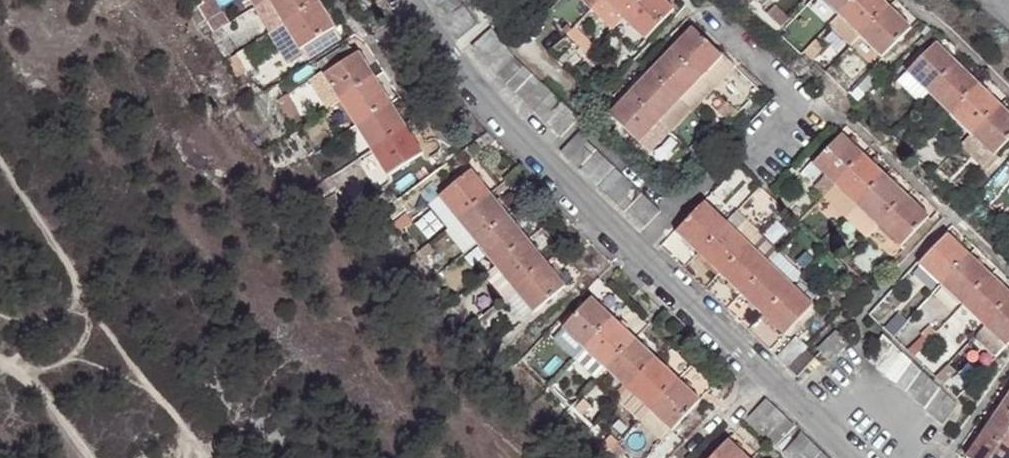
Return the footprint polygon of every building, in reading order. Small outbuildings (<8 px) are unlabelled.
[(256,7),(272,32),(284,25),(268,0),(267,0),(256,7)] [(318,5),(315,0),(268,0),(284,25),(318,5)] [(456,43),(474,31),(465,18),(457,6),(452,0),(425,0),(429,7),(438,19),(446,30),(456,43)] [(591,6),(614,28),(624,18),(605,0),(597,0),(591,6)] [(624,18),(640,0),(605,0),(624,18)] [(661,0),(640,0),(624,18),(643,37),(670,9),(661,0)] [(804,8),(826,30),(829,27),(839,17),(822,0),(812,0),(804,8)] [(839,17),(856,0),(822,0),(839,17)] [(889,9),(879,0),(856,0),(839,17),(860,38),(889,9)] [(199,6),(215,33),(223,27),(207,1),(199,6)] [(333,30),(318,5),(284,25),(300,51),(333,30)] [(909,29),(889,9),(860,38),(880,58),(909,29)] [(829,27),(850,48),(860,38),(839,17),(829,27)] [(284,25),(272,32),(288,59),(300,51),(284,25)] [(690,27),(669,50),(699,78),(721,56),(690,27)] [(548,127),(558,136),(573,119),(564,110),(556,102),(547,93),(538,85),(529,76),(520,67),(512,60),(504,50),(496,40),(489,32),(470,48),(478,57),(486,67),(494,77),(503,85),(512,94),(521,102),(530,111),(539,119),(548,127)] [(351,44),(319,63),(323,71),(311,78),(314,83),(326,76),(359,56),(351,44)] [(931,92),(957,66),(935,45),(909,71),(931,92)] [(244,49),(238,52),(255,79),(260,76),(244,49)] [(699,78),(669,50),(648,71),(679,100),(699,78)] [(255,79),(238,52),(235,54),(250,82),(255,79)] [(342,101),(374,81),(359,56),(326,76),(342,101)] [(699,78),(710,88),(731,65),(721,56),(699,78)] [(931,92),(952,113),(978,87),(957,66),(931,92)] [(648,71),(628,92),(659,121),(679,100),(648,71)] [(909,71),(900,79),(923,101),(931,92),(909,71)] [(326,76),(314,83),(330,108),(342,101),(326,76)] [(699,78),(679,100),(689,109),(710,88),(699,78)] [(390,106),(374,81),(342,101),(358,126),(390,106)] [(978,87),(952,113),(974,134),(1000,109),(978,87)] [(659,121),(628,92),(608,114),(638,142),(659,121)] [(659,121),(669,130),(689,109),(679,100),(659,121)] [(374,152),(405,132),(390,106),(358,126),(374,152)] [(1000,109),(974,134),(996,155),(1008,142),(1008,118),(1000,109)] [(638,142),(648,152),(669,130),(659,121),(638,142)] [(421,157),(405,132),(374,152),(389,177),(421,157)] [(974,134),(964,144),(986,166),(996,155),(974,134)] [(579,135),(559,156),(567,163),(576,173),(585,181),(594,190),(603,198),(612,207),(621,216),(629,224),(639,233),(658,212),(649,203),(641,195),(632,186),(623,177),(614,169),(605,161),(597,152),(587,143),(579,135)] [(838,188),(866,159),(842,137),(814,165),(826,177),(838,188)] [(838,188),(859,208),(886,179),(866,159),(838,188)] [(440,198),(460,223),(492,197),(472,172),(440,198)] [(826,177),(816,188),(828,199),(838,188),(826,177)] [(886,179),(859,208),(881,230),(909,201),(886,179)] [(838,188),(828,199),(848,219),(859,208),(838,188)] [(460,223),(478,246),(510,221),(492,197),(460,223)] [(440,198),(430,206),(449,231),(460,223),(440,198)] [(930,220),(909,201),(881,230),(902,250),(930,220)] [(725,225),(702,204),(674,233),(696,254),(725,225)] [(859,208),(848,219),(871,241),(881,230),(859,208)] [(746,226),(734,215),(725,225),(736,236),(746,226)] [(478,246),(498,271),(530,246),(510,221),(478,246)] [(718,275),(746,245),(736,236),(725,225),(696,254),(718,275)] [(779,256),(756,235),(746,245),(769,266),(779,256)] [(940,287),(969,257),(948,237),(920,267),(940,287)] [(718,275),(740,296),(769,266),(746,245),(718,275)] [(530,246),(498,271),(516,295),(549,270),(530,246)] [(801,276),(779,256),(769,266),(791,287),(801,276)] [(940,287),(962,308),(991,278),(969,257),(940,287)] [(762,317),(791,287),(769,266),(740,296),(762,317)] [(549,270),(516,295),(534,318),(566,293),(549,270)] [(486,280),(487,284),(503,305),(506,303),(516,295),(498,271),(486,280)] [(962,308),(982,327),(1008,300),(1008,296),(991,278),(962,308)] [(762,317),(782,337),(812,306),(791,287),(762,317)] [(506,303),(524,326),(534,318),(516,295),(506,303)] [(560,331),(583,352),(611,322),(588,300),(560,331)] [(982,327),(1004,349),(1008,344),(1008,300),(982,327)] [(962,308),(954,317),(974,336),(982,327),(962,308)] [(611,322),(583,352),(606,373),(634,343),(611,322)] [(974,336),(972,338),(994,360),(1004,349),(982,327),(974,336)] [(560,331),(548,344),(571,365),(583,352),(560,331)] [(931,415),(941,425),(958,407),(948,398),(939,389),(930,380),(922,372),(913,364),(904,355),(895,346),(887,338),(869,357),(877,364),(886,373),(895,382),(904,390),(913,398),(921,407),(931,415)] [(819,352),(829,361),(841,350),(830,339),(819,352)] [(796,342),(777,362),(785,371),(795,379),(814,360),(805,350),(796,342)] [(656,364),(634,343),(606,373),(628,394),(656,364)] [(583,352),(571,365),(594,386),(606,373),(583,352)] [(656,364),(628,394),(650,413),(677,384),(656,364)] [(700,406),(677,384),(650,413),(673,435),(700,406)] [(748,389),(730,408),(740,418),(753,431),(764,441),(782,422),(772,412),(758,399),(748,389)] [(998,408),(1008,416),(1008,392),(998,408)] [(628,394),(617,405),(639,425),(650,413),(628,394)] [(1008,452),(1008,416),(998,408),(982,433),(1008,452)] [(775,451),(783,457),(821,457),(815,452),(804,442),(793,432),(775,451)] [(982,433),(964,457),(965,457),(1008,457),(1008,452),(982,433)] [(729,446),(718,457),(742,457),(729,446)]
